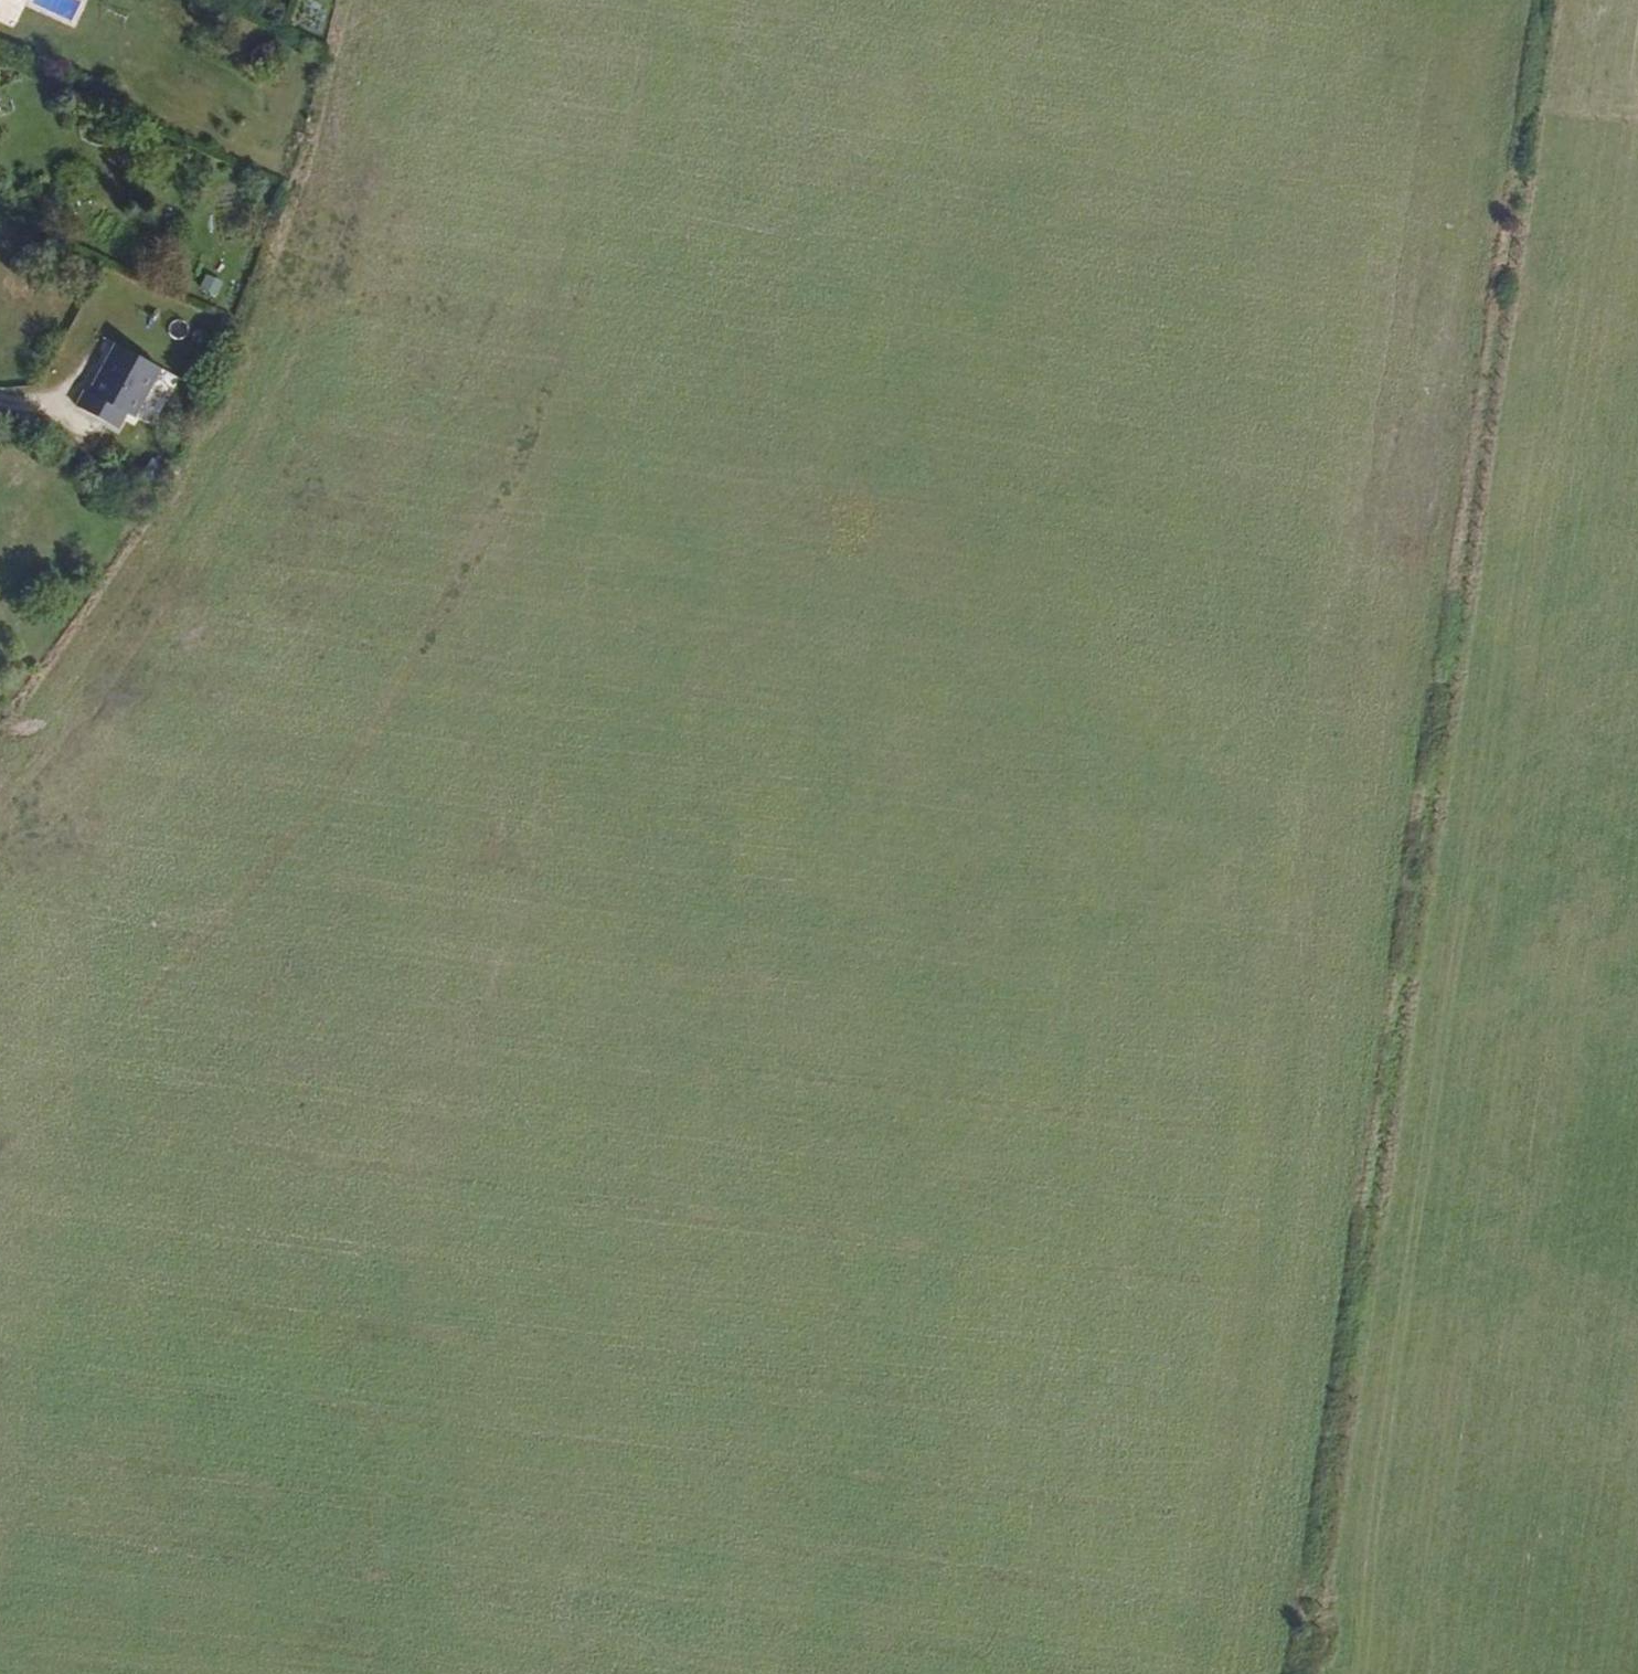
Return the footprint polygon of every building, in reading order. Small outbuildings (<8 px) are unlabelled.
[(15,0),(0,0),(0,3),(11,8),(15,0)] [(258,85),(246,88),(250,103),(262,100),(258,85)] [(231,89),(225,92),(229,100),(234,99),(231,89)] [(199,270),(192,283),(208,291),(215,279),(199,270)] [(153,367),(107,346),(85,395),(79,392),(73,406),(116,425),(121,414),(130,418),(153,367)]
